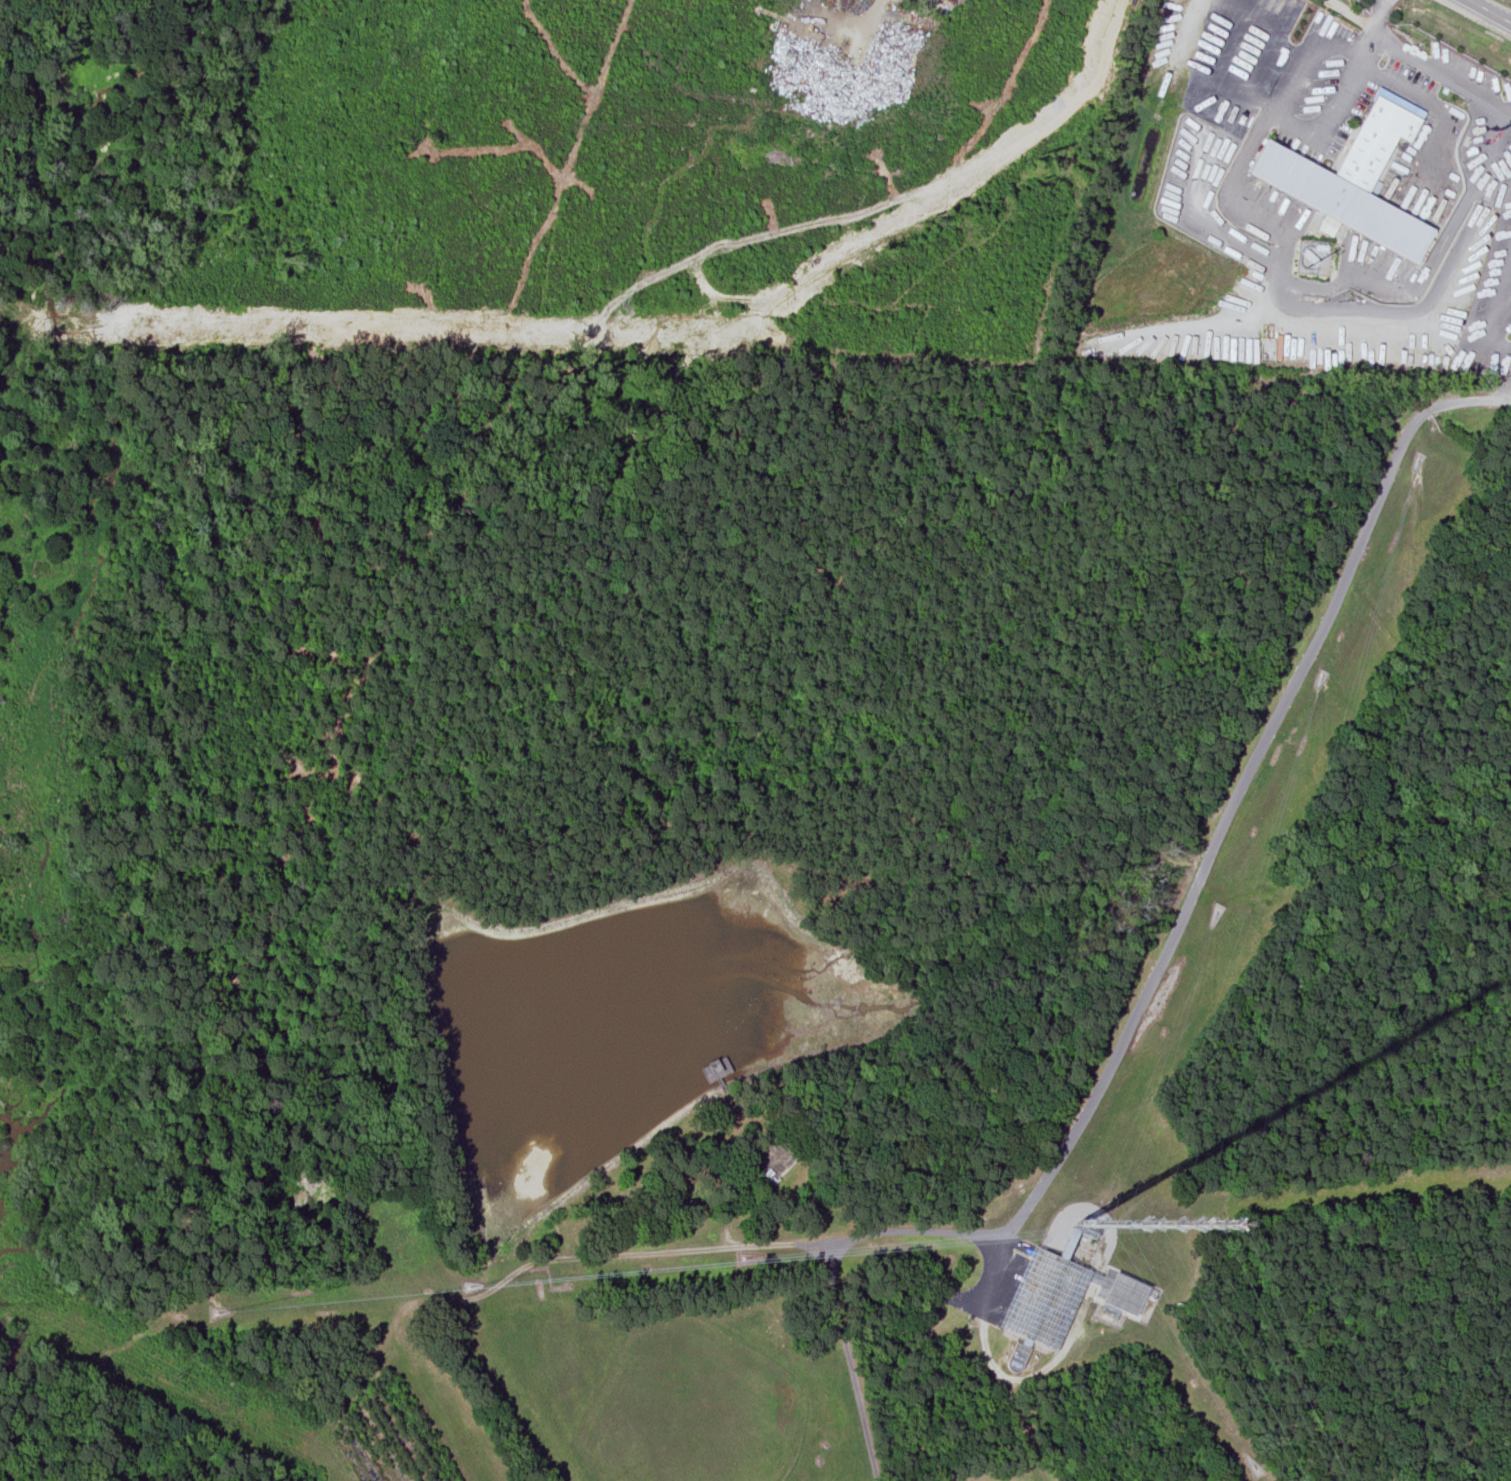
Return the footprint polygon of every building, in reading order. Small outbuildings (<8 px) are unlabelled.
[(1396,137),(1409,144),(1425,113),(1379,89),(1334,173),(1367,191),(1396,137)] [(1268,138),(1251,172),(1417,263),(1436,230),(1367,191),(1334,173),(1268,138)] [(1057,1350),(1069,1318),(1062,1316),(1065,1308),(1040,1299),(1039,1303),(1032,1301),(1030,1305),(1018,1300),(1021,1292),(1014,1290),(999,1329),(1057,1350)]
